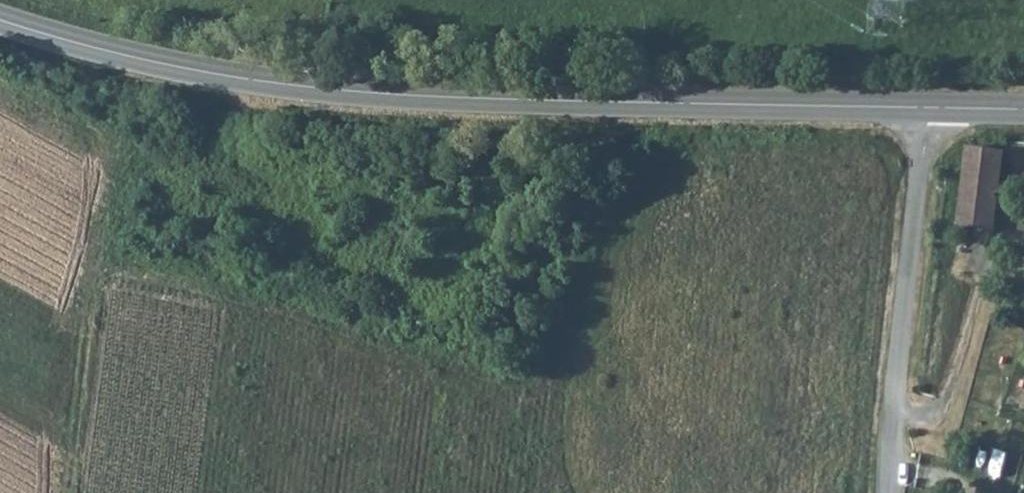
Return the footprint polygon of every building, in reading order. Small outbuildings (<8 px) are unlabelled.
[(966,148),(956,225),(993,230),(1004,152),(966,148)]
